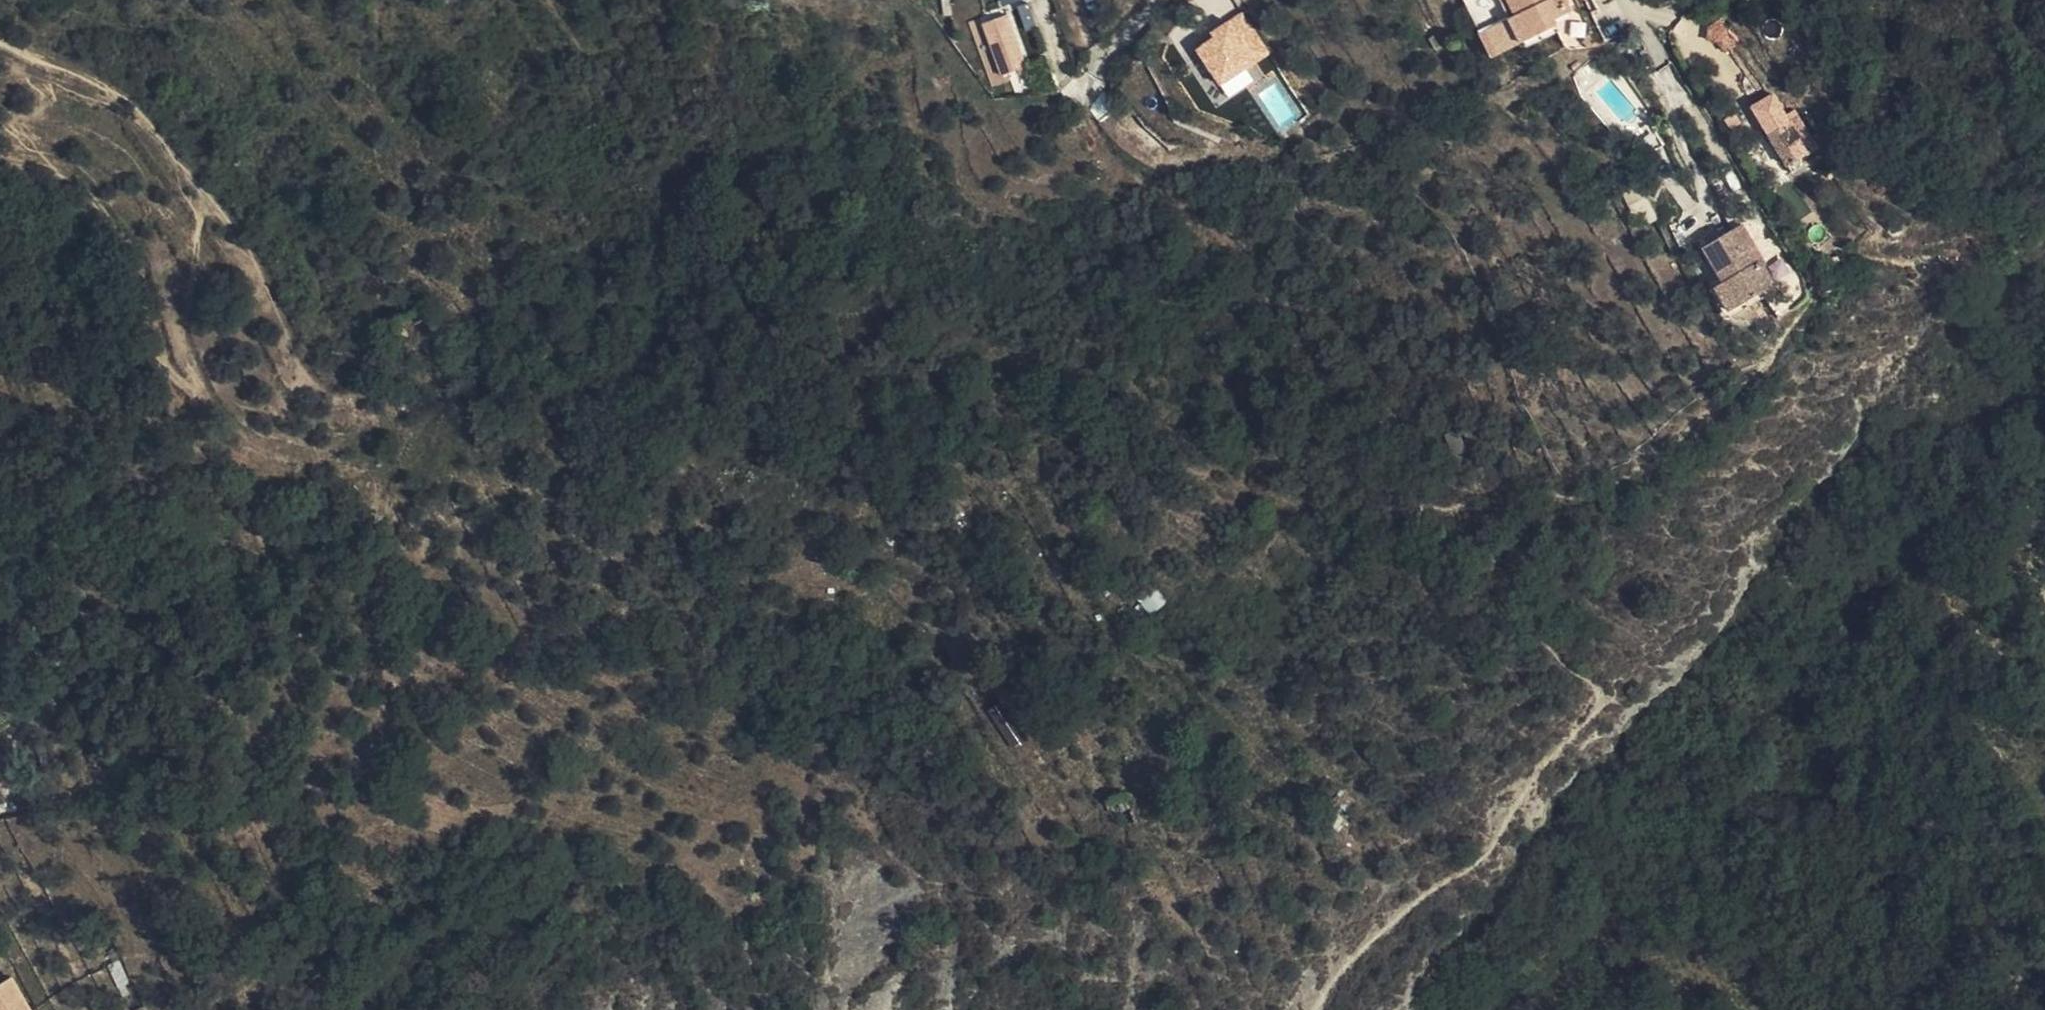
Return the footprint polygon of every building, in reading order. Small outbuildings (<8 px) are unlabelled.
[(1022,0),(1006,0),(1010,11),(1020,7),(1018,2),(1023,1),(1022,0)] [(1020,7),(1024,21),(1033,18),(1027,0),(1025,0),(1023,1),(1018,2),(1020,7)] [(1515,14),(1479,32),(1491,58),(1557,25),(1554,19),(1571,10),(1566,0),(1508,0),(1515,14)] [(1055,24),(1059,22),(1054,8),(1050,10),(1055,24)] [(1213,39),(1196,50),(1219,86),(1270,53),(1244,13),(1210,34),(1213,39)] [(1006,74),(1021,68),(1018,59),(1025,57),(1011,17),(990,24),(1006,74)] [(1581,42),(1587,48),(1597,47),(1599,46),(1590,28),(1581,42)] [(1018,59),(1021,68),(1028,65),(1025,57),(1018,59)] [(1786,165),(1816,147),(1809,137),(1798,117),(1768,135),(1786,165)] [(1809,137),(1816,147),(1823,143),(1816,133),(1809,137)] [(1629,205),(1646,197),(1637,176),(1620,185),(1629,205)] [(1657,219),(1646,197),(1629,205),(1640,227),(1657,219)] [(1740,225),(1732,230),(1752,264),(1758,260),(1761,259),(1740,225)] [(1752,264),(1732,230),(1716,239),(1702,247),(1722,281),(1713,287),(1727,311),(1773,285),(1758,260),(1752,264)] [(1946,258),(1946,247),(1938,247),(1938,258),(1946,258)] [(1964,247),(1946,247),(1946,258),(1963,259),(1964,247)] [(1971,248),(1964,247),(1963,259),(1971,259),(1971,248)] [(1156,588),(1138,600),(1149,615),(1166,602),(1156,588)] [(1001,702),(988,711),(1013,749),(1026,740),(1001,702)] [(48,766),(44,748),(36,750),(41,768),(48,766)] [(0,983),(0,1009),(29,1009),(10,977),(0,983)]
